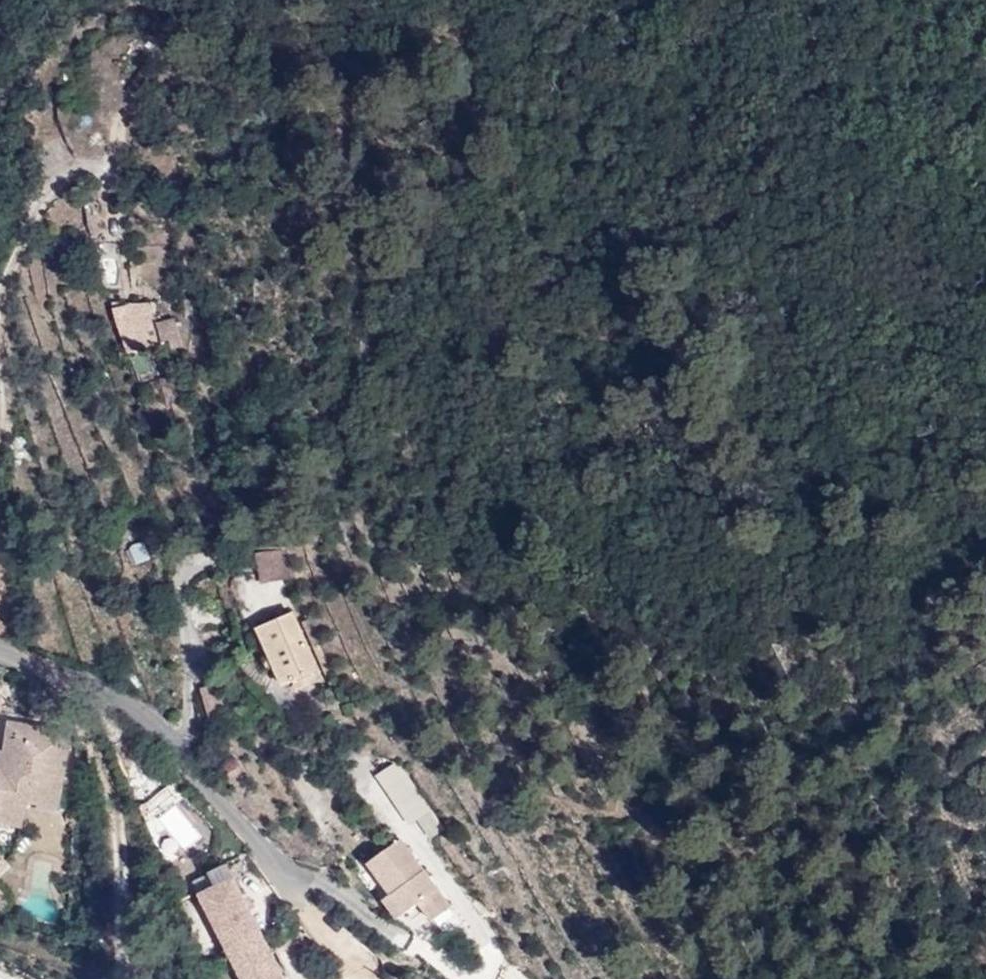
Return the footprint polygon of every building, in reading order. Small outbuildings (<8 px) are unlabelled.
[(123,286),(121,243),(98,245),(100,288),(123,286)] [(129,305),(113,308),(118,328),(134,324),(140,349),(163,343),(162,341),(169,339),(171,349),(182,347),(175,318),(157,323),(151,304),(129,305)] [(294,578),(285,550),(255,554),(260,584),(294,578)] [(256,628),(283,687),(292,682),(296,691),(322,679),(292,612),(256,628)] [(200,689),(209,721),(231,714),(222,682),(200,689)] [(8,722),(1,768),(0,768),(0,824),(20,827),(24,802),(58,807),(69,732),(8,722)] [(392,802),(414,787),(397,761),(375,777),(392,802)] [(444,830),(414,787),(392,802),(408,825),(417,820),(430,839),(444,830)] [(175,803),(156,817),(183,851),(202,837),(175,803)] [(450,908),(400,839),(368,863),(391,895),(405,913),(418,903),(432,921),(450,908)] [(8,865),(0,857),(0,874),(8,865)] [(229,863),(211,871),(219,887),(203,895),(243,978),(284,978),(229,863)] [(12,900),(0,889),(0,912),(12,900)] [(405,913),(391,895),(383,900),(397,919),(405,913)]
